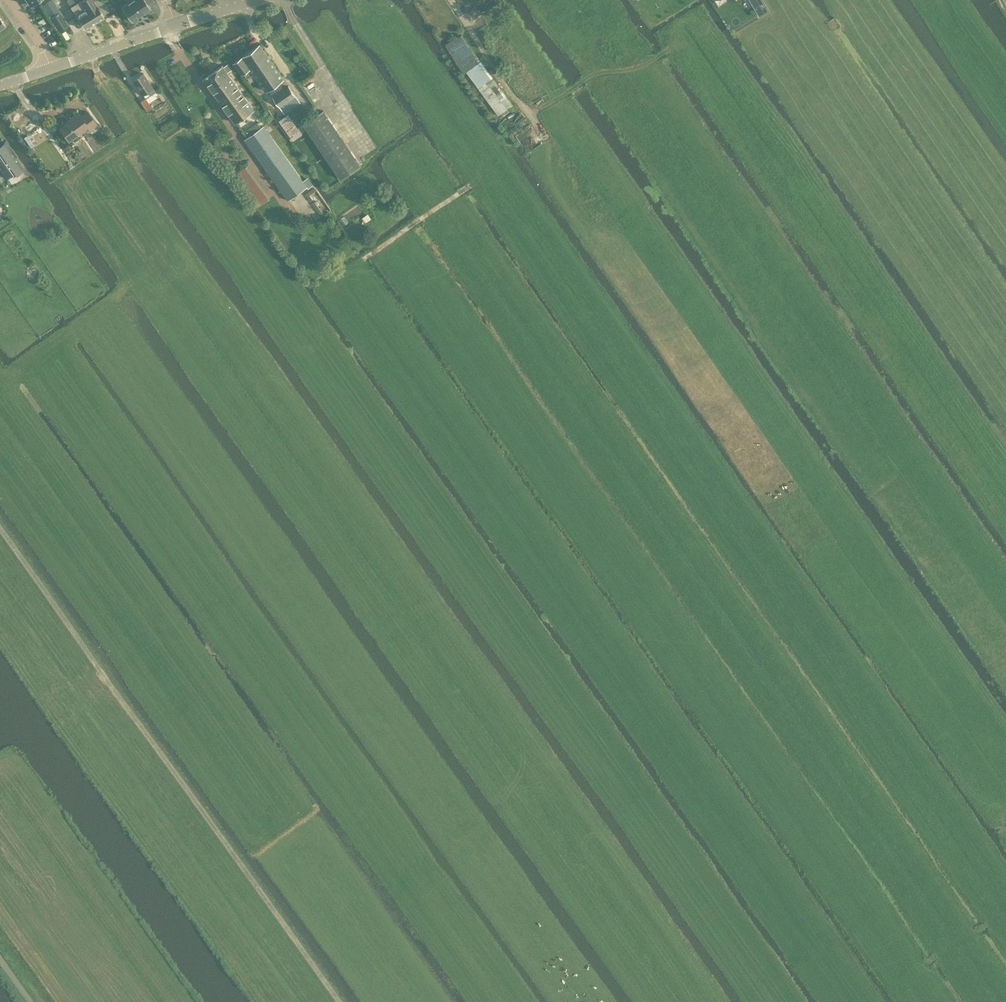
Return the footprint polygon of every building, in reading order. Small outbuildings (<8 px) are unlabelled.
[(79,1),(71,6),(84,28),(94,22),(80,0),(79,1)] [(94,22),(103,16),(93,0),(81,0),(80,0),(94,22)] [(150,8),(147,4),(153,0),(131,0),(121,7),(124,10),(122,11),(127,19),(129,18),(131,21),(150,8)] [(759,17),(768,11),(761,0),(750,0),(759,17)] [(60,11),(49,18),(58,31),(69,24),(67,21),(60,11)] [(463,73),(465,72),(481,60),(463,35),(446,45),(463,73)] [(243,57),(254,73),(266,90),(283,78),(260,45),(243,57)] [(250,76),(254,73),(243,57),(234,63),(241,74),(244,72),(251,82),(253,80),(250,76)] [(513,104),(481,60),(465,72),(498,115),(513,104)] [(228,63),(223,66),(227,71),(232,68),(228,63)] [(225,79),(230,76),(227,71),(223,66),(223,65),(204,78),(212,89),(218,84),(225,79)] [(152,91),(155,89),(144,73),(134,80),(143,94),(148,91),(150,94),(153,92),(152,91)] [(218,84),(212,89),(235,122),(254,109),(230,76),(225,79),(218,84)] [(285,113),(300,102),(288,86),(273,96),(285,113)] [(159,96),(156,92),(141,102),(148,111),(152,108),(149,103),(159,96)] [(90,130),(97,125),(87,111),(80,116),(77,112),(66,120),(67,121),(59,127),(68,140),(87,126),(90,130)] [(340,178),(360,165),(324,111),(304,124),(340,178)] [(293,140),(302,134),(287,114),(279,120),(293,140)] [(307,186),(303,181),(263,126),(245,139),(288,200),(307,186)] [(0,171),(4,178),(14,171),(16,173),(23,168),(15,157),(17,156),(6,141),(0,145),(0,172),(0,171)] [(257,207),(268,199),(245,166),(234,174),(257,207)] [(307,178),(303,181),(307,186),(308,188),(312,185),(307,178)]
